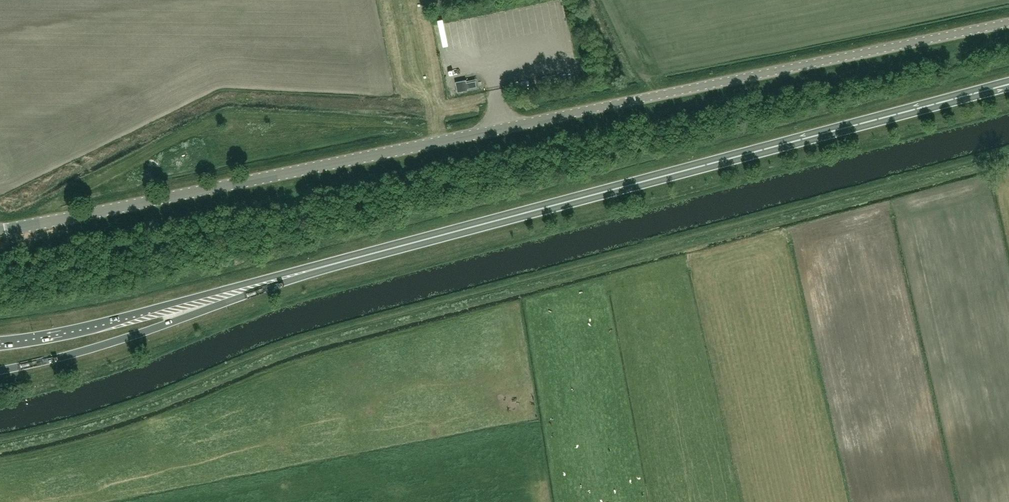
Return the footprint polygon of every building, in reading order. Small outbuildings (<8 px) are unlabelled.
[(467,82),(467,80),(456,82),(458,92),(468,90),(468,88),(477,87),(476,81),(467,82)]
